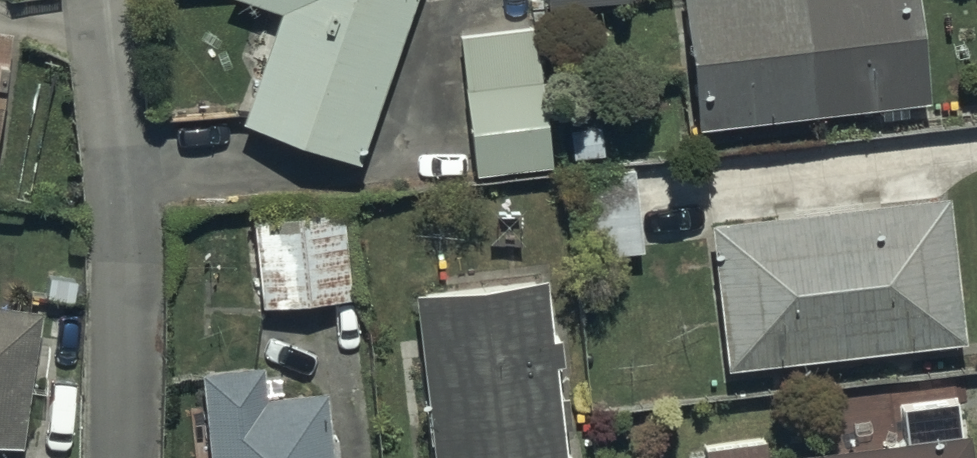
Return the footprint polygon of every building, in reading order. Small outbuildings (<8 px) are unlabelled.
[(364,178),(426,0),(235,0),(232,7),(286,26),(247,137),(364,178)] [(633,13),(633,0),(548,0),(549,19),(633,13)] [(704,143),(935,116),(922,0),(687,0),(704,143)] [(480,186),(556,177),(540,37),(464,46),(480,186)] [(18,44),(0,42),(0,158),(18,44)] [(607,164),(604,135),(574,138),(577,167),(607,164)] [(578,269),(647,263),(639,180),(570,186),(578,269)] [(732,384),(971,358),(955,211),(716,237),(732,384)] [(257,232),(266,319),(356,310),(348,223),(257,232)] [(552,292),(419,307),(437,457),(571,457),(552,292)] [(49,325),(0,318),(0,457),(29,457),(49,325)] [(332,405),(272,411),(269,379),(206,385),(214,457),(338,457),(332,405)] [(976,449),(967,450),(963,415),(907,422),(911,456),(897,457),(976,457),(976,450),(976,449)]
